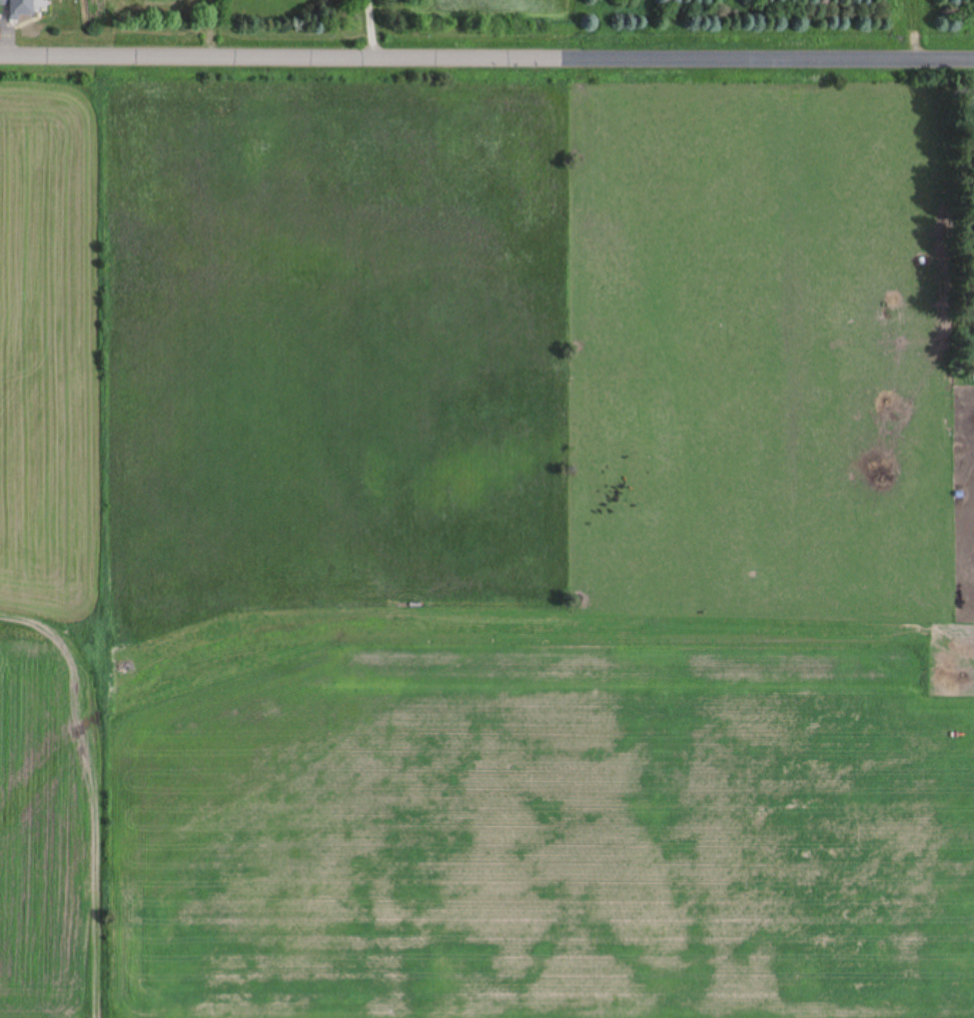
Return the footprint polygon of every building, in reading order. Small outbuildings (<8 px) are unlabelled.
[(34,0),(0,0),(0,6),(9,7),(9,18),(33,19),(34,0)]
